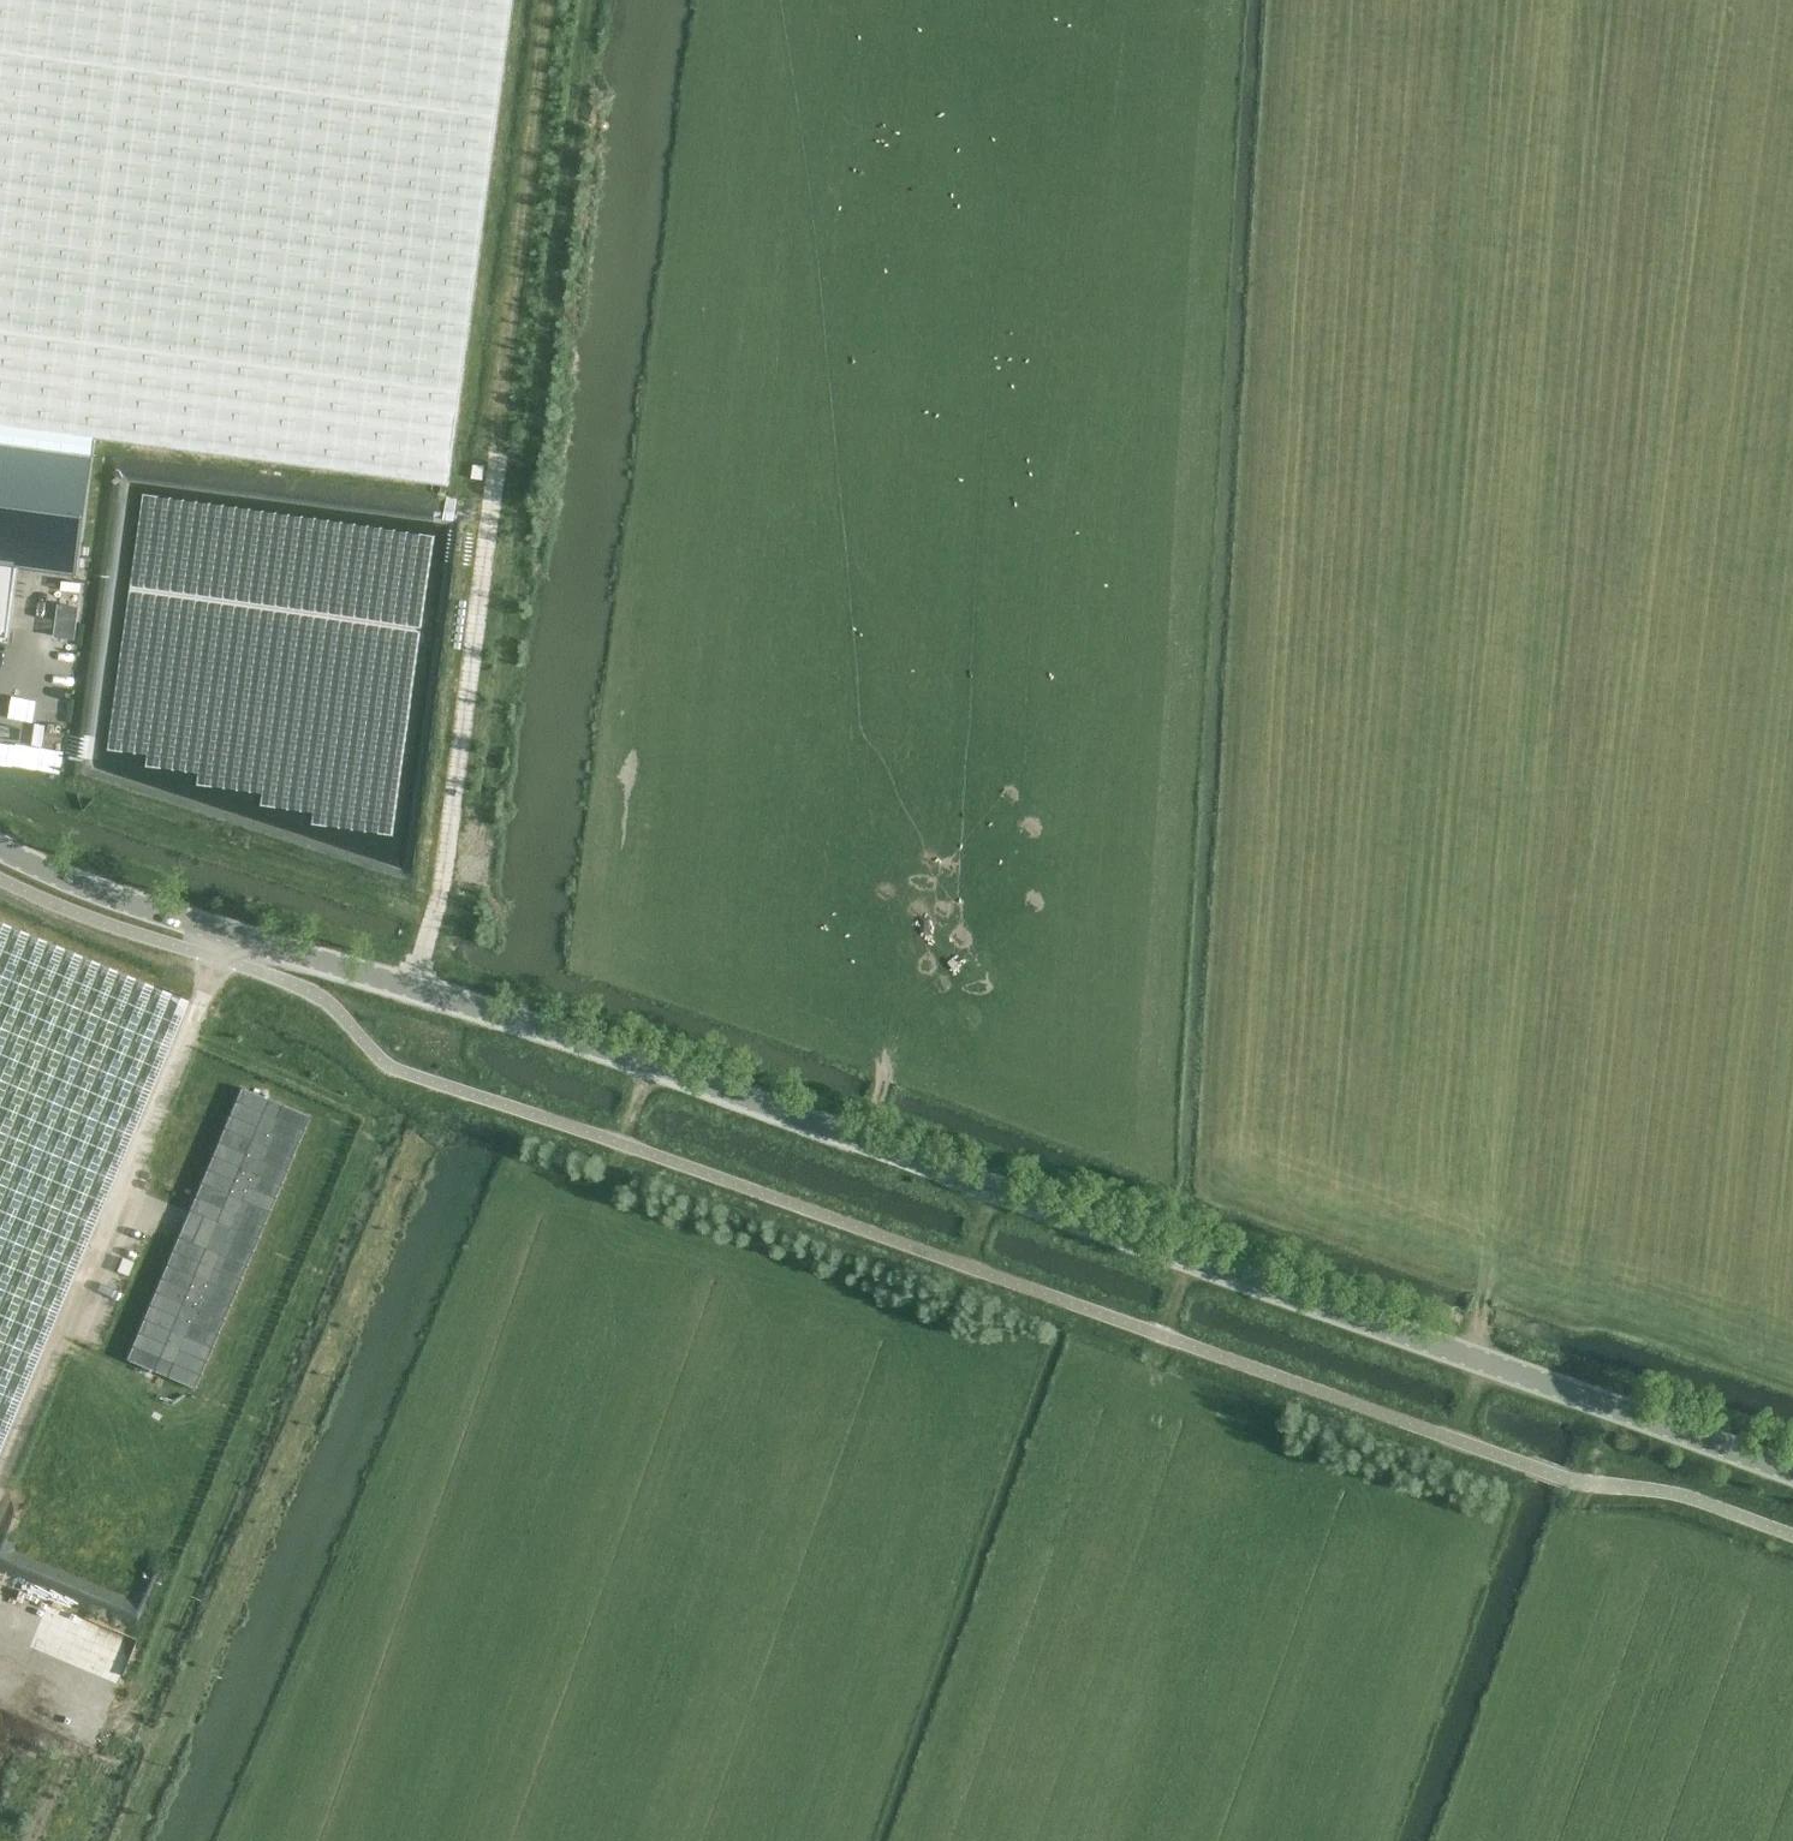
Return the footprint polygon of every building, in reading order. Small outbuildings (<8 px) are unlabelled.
[(97,439),(447,486),(512,0),(0,0),(0,426),(97,439)] [(0,426),(0,638),(9,640),(18,568),(78,576),(97,439),(0,426)] [(188,997),(0,918),(0,1444),(188,997)] [(238,1089),(123,1362),(192,1390),(307,1118),(238,1089)] [(7,1555),(15,1538),(0,1531),(0,1571),(80,1610),(88,1594),(7,1555)]
